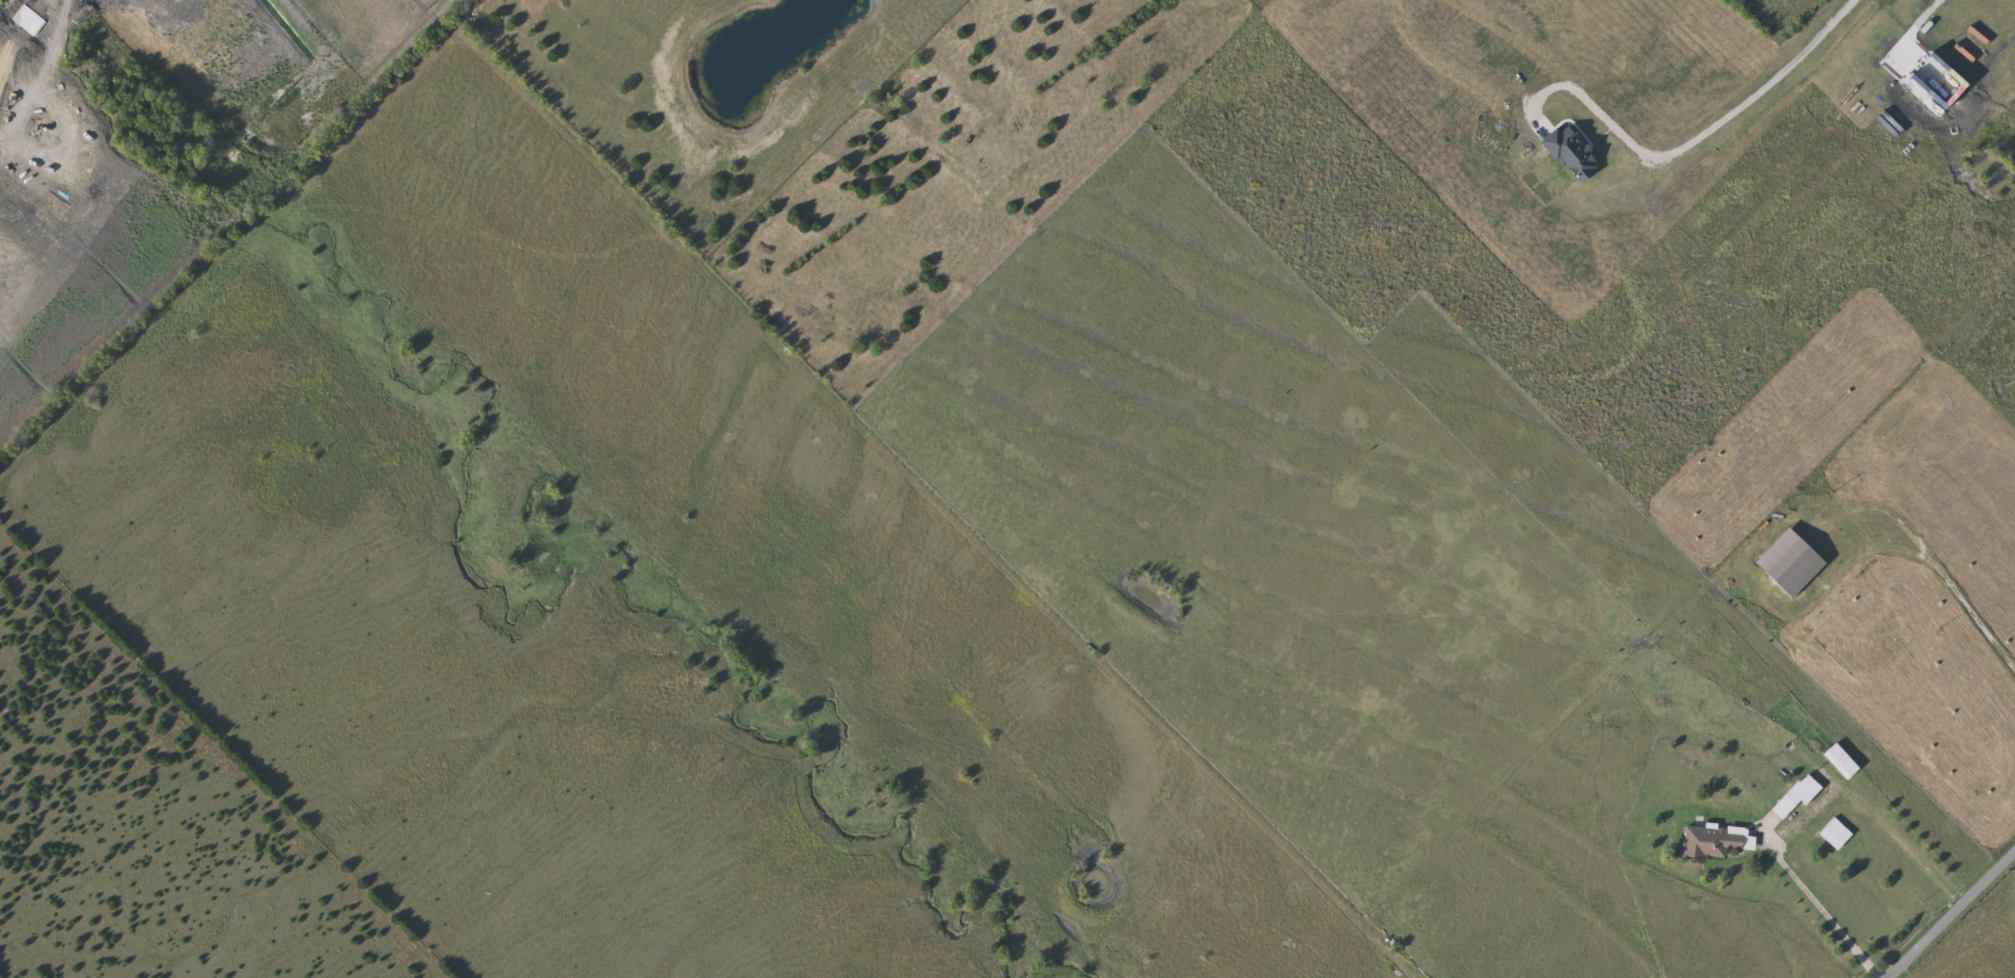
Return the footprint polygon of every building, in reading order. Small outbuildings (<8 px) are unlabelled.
[(1826,756),(1838,744),(1862,769),(1851,780),(1826,756)] [(1804,802),(1785,820),(1774,810),(1810,774),(1825,789),(1808,806),(1804,802)] [(1855,836),(1839,852),(1822,834),(1837,818),(1855,836)] [(1757,851),(1728,850),(1728,859),(1686,857),(1687,827),(1750,830),(1749,838),(1758,838),(1757,851)]
